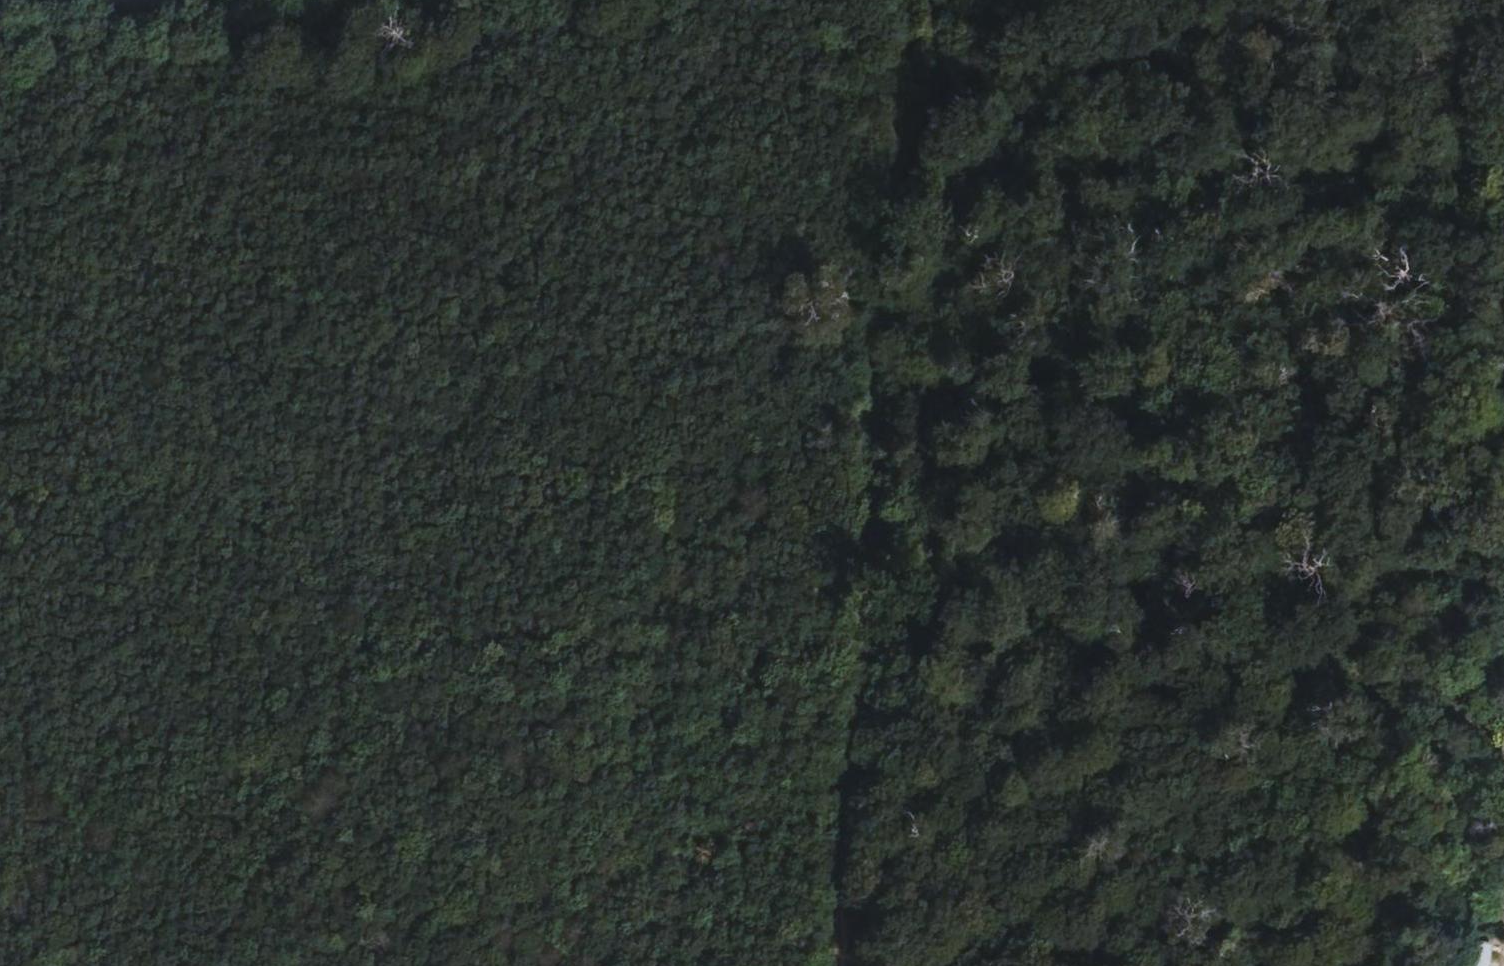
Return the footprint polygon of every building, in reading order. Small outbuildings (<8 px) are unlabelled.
[(1253,615),(1292,617),(1294,585),(1254,583),(1253,615)] [(1468,965),(1485,965),(1486,943),(1469,942),(1468,965)]
